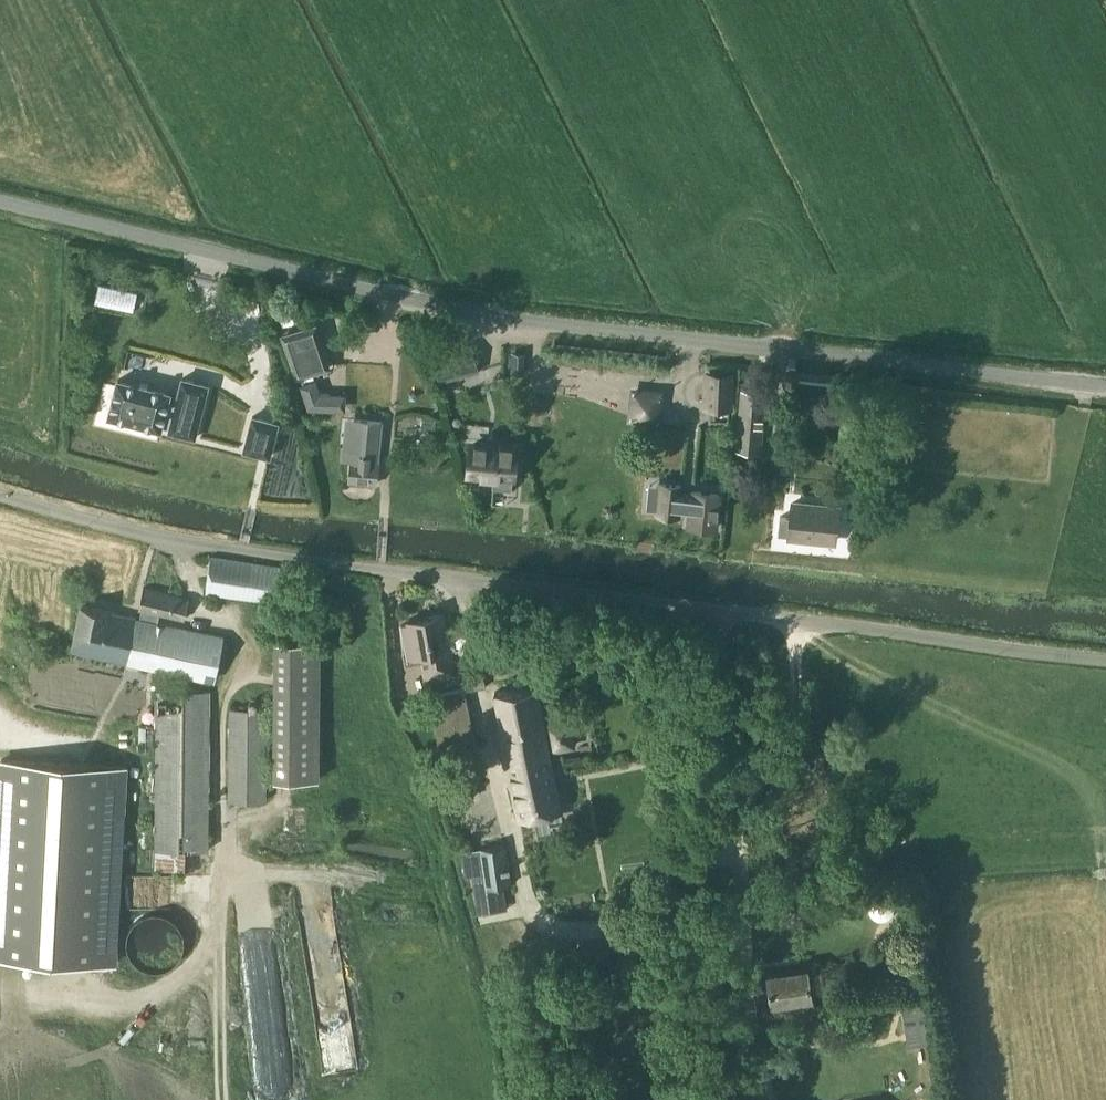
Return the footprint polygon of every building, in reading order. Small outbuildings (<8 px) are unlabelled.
[(332,367),(317,322),(281,334),(296,379),(332,367)] [(471,343),(431,355),(439,380),(479,369),(471,343)] [(514,352),(512,372),(522,372),(523,353),(514,352)] [(729,405),(731,373),(707,371),(704,403),(729,405)] [(196,438),(210,382),(182,375),(175,403),(169,426),(168,431),(196,438)] [(117,378),(107,417),(162,430),(164,425),(169,426),(175,403),(169,402),(172,391),(117,378)] [(790,402),(827,406),(829,385),(793,380),(790,402)] [(760,450),(764,389),(740,387),(736,448),(760,450)] [(271,457),(280,421),(251,414),(243,450),(271,457)] [(375,482),(382,420),(346,417),(344,444),(342,444),(341,459),(351,460),(349,479),(375,482)] [(469,470),(468,474),(493,476),(492,487),(497,487),(511,489),(512,482),(515,482),(516,476),(512,476),(515,446),(472,442),(469,470)] [(659,482),(656,511),(678,514),(679,510),(689,511),(688,524),(714,527),(717,493),(692,490),(691,493),(680,492),(681,485),(659,482)] [(776,535),(833,541),(837,507),(790,502),(789,517),(778,516),(776,535)] [(273,599),(278,565),(210,555),(205,589),(273,599)] [(79,604),(70,648),(214,679),(223,636),(158,622),(160,613),(185,618),(190,597),(143,588),(139,608),(141,608),(140,617),(79,604)] [(408,620),(401,622),(407,654),(420,651),(426,676),(453,671),(448,644),(450,644),(452,640),(449,625),(446,623),(443,623),(441,612),(408,619),(408,620)] [(320,777),(321,641),(274,641),(273,777),(320,777)] [(467,690),(485,686),(482,672),(464,676),(467,690)] [(549,748),(573,743),(568,718),(543,723),(535,684),(494,692),(508,761),(549,752),(549,748)] [(439,746),(475,738),(463,686),(427,694),(439,746)] [(184,867),(184,848),(208,848),(210,690),(156,690),(154,867),(184,867)] [(265,798),(266,709),(230,709),(229,798),(265,798)] [(549,752),(508,761),(519,817),(561,809),(549,752)] [(0,786),(0,957),(113,963),(124,767),(1,760),(0,786)] [(481,849),(462,852),(465,872),(474,870),(478,894),(481,912),(504,908),(502,896),(500,885),(510,883),(504,846),(482,849),(481,849)] [(868,907),(868,908),(868,909),(868,910),(869,911),(869,913),(870,914),(870,915),(871,916),(872,917),(873,918),(874,918),(874,919),(875,919),(876,920),(877,920),(878,920),(880,920),(881,921),(882,920),(883,920),(884,920),(885,920),(886,919),(887,919),(888,918),(889,917),(890,916),(891,915),(891,914),(892,913),(892,912),(892,911),(893,910),(893,909),(893,908),(893,907),(893,906),(892,905),(892,904),(892,903),(891,902),(891,901),(890,900),(889,900),(888,899),(888,898),(887,898),(886,897),(885,897),(884,896),(883,896),(882,896),(881,896),(880,896),(878,896),(877,896),(876,897),(875,897),(874,898),(873,899),(872,900),(871,900),(870,901),(870,902),(869,903),(869,904),(869,905),(868,906),(868,907)] [(182,948),(183,943),(182,937),(181,933),(178,928),(175,925),(168,919),(159,917),(154,917),(148,919),(143,921),(139,924),(136,928),(133,932),(132,937),(131,942),(132,947),(133,952),(138,960),(145,966),(151,968),(155,969),(159,969),(166,967),(174,962),(178,958),(180,954),(182,948)] [(766,973),(751,976),(755,1006),(771,1003),(773,1019),(803,1014),(813,1012),(806,967),(766,973)] [(926,991),(899,996),(905,1032),(932,1027),(926,991)]
